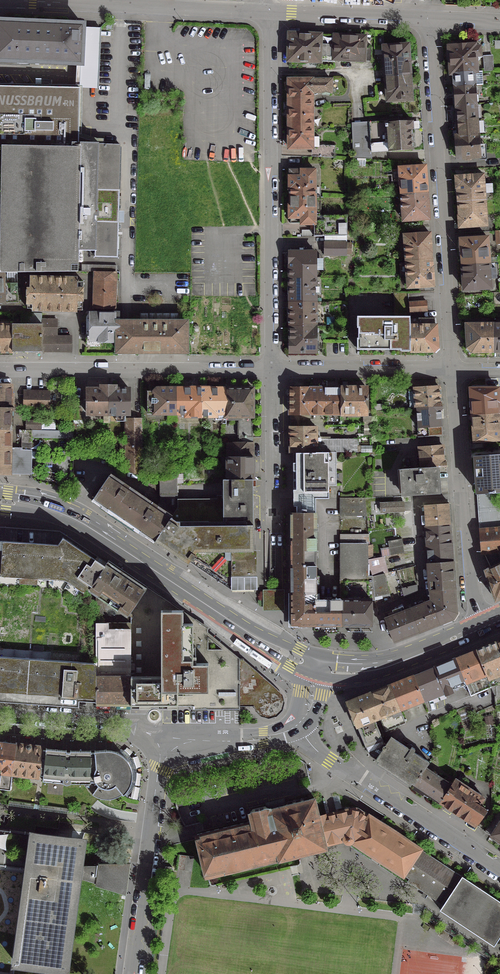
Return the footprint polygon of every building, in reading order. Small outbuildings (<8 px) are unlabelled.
[(2,64),(2,61),(82,65),(82,26),(0,22),(0,64),(2,64)] [(323,31),(287,30),(286,62),(300,63),(300,66),(307,66),(307,63),(322,63),(322,61),(323,34),(323,31)] [(332,35),(323,34),(322,61),(334,62),(334,61),(366,62),(367,34),(333,32),(332,35)] [(453,74),(453,73),(472,72),(475,72),(474,57),(480,57),(479,47),(473,47),(473,46),(465,46),(465,45),(457,46),(457,47),(448,48),(448,49),(446,51),(446,56),(449,58),(450,74),(453,74)] [(406,46),(383,48),(385,77),(408,75),(406,46)] [(491,56),(482,56),(483,71),(492,71),(491,56)] [(453,74),(454,87),(481,85),(482,85),(481,72),(475,72),(472,72),(453,73),(453,74)] [(408,75),(385,77),(387,101),(410,99),(408,75)] [(288,80),(288,101),(311,101),(311,93),(330,93),(330,80),(314,80),(314,85),(311,85),(311,80),(288,80)] [(455,105),(455,106),(474,104),(474,101),(482,100),(481,85),(454,87),(451,87),(452,98),(451,98),(452,105),(455,105)] [(78,133),(80,88),(0,87),(0,147),(71,148),(71,144),(78,144),(78,133)] [(285,118),(288,118),(288,128),(311,128),(311,107),(311,101),(288,101),(288,111),(285,111),(285,118)] [(452,111),(453,121),(475,120),(474,104),(455,106),(456,111),(452,111)] [(452,137),(455,137),(457,136),(457,137),(477,136),(476,131),(484,131),(483,123),(476,123),(475,120),(453,121),(451,121),(452,137)] [(352,159),(356,159),(364,159),(371,159),(371,153),(412,150),(411,130),(412,130),(412,122),(387,124),(386,121),(351,124),(352,159)] [(311,128),(288,128),(288,148),(311,148),(311,144),(318,143),(318,137),(311,137),(311,128)] [(457,136),(455,137),(456,159),(478,157),(477,136),(457,137),(457,136)] [(2,273),(21,273),(77,272),(77,254),(77,250),(94,251),(95,190),(96,145),(79,144),(79,148),(71,148),(0,147),(0,273),(2,273)] [(96,145),(95,190),(117,190),(118,146),(96,145)] [(318,146),(318,157),(334,158),(334,146),(318,146)] [(399,180),(400,195),(426,193),(424,167),(398,168),(399,180)] [(288,189),(289,189),(289,197),(314,197),(314,170),(300,170),(300,171),(289,171),(289,177),(288,177),(288,189)] [(456,188),(457,202),(484,201),(483,193),(491,193),(490,185),(483,185),(482,175),(474,176),(474,172),(466,173),(466,176),(455,177),(455,188),(456,188)] [(95,190),(94,251),(93,257),(116,258),(118,190),(117,190),(95,190)] [(401,209),(402,221),(428,219),(426,193),(400,195),(401,209)] [(289,197),(289,205),(288,205),(288,218),(289,218),(289,224),(300,224),(313,224),(313,237),(346,236),(346,228),(346,216),(322,216),(322,197),(314,197),(289,197)] [(458,217),(457,217),(458,228),(485,226),(484,201),(457,202),(458,217)] [(404,247),(405,262),(430,260),(430,252),(429,234),(403,235),(404,247)] [(460,250),(461,265),(488,263),(486,238),(459,239),(460,250)] [(346,243),(323,243),(323,255),(345,255),(346,243)] [(288,264),(288,278),(314,278),(314,252),(288,252),(288,264)] [(406,276),(407,288),(432,286),(431,268),(430,260),(405,262),(406,276)] [(462,279),(462,290),(490,288),(489,278),(495,278),(494,269),(489,269),(488,263),(461,265),(462,279)] [(113,272),(94,272),(93,309),(112,309),(113,272)] [(16,283),(3,284),(2,273),(0,273),(0,304),(3,304),(17,303),(16,283)] [(29,290),(26,290),(26,309),(32,309),(32,310),(74,311),(74,301),(82,301),(82,282),(78,282),(78,280),(77,279),(76,279),(75,281),(75,279),(29,278),(29,290)] [(288,278),(289,302),(314,302),(314,278),(288,278)] [(410,351),(410,324),(410,316),(409,316),(409,312),(408,302),(408,292),(393,292),(393,316),(358,317),(358,350),(401,349),(401,352),(410,351)] [(314,302),(289,302),(289,327),(314,327),(314,302)] [(425,302),(408,302),(409,312),(426,312),(425,302)] [(11,324),(11,326),(11,352),(41,352),(41,337),(41,335),(41,324),(41,321),(41,320),(41,313),(20,313),(20,324),(11,324)] [(118,314),(90,314),(90,340),(97,340),(97,341),(116,341),(117,322),(118,314)] [(41,320),(41,321),(41,324),(41,335),(55,335),(55,320),(41,320)] [(117,322),(116,341),(116,352),(185,352),(185,323),(119,322),(117,322)] [(440,348),(438,323),(410,324),(410,351),(410,353),(435,353),(440,348)] [(486,354),(486,351),(493,351),(493,324),(465,324),(466,347),(471,352),(478,352),(478,354),(482,355),(486,354)] [(11,352),(11,326),(0,326),(0,352),(11,352)] [(289,341),(288,341),(289,352),(315,352),(314,327),(289,327),(289,341)] [(70,337),(41,337),(41,352),(70,352),(70,337)] [(13,408),(13,404),(10,404),(10,385),(0,385),(0,408),(13,408)] [(99,389),(86,389),(86,414),(107,414),(107,386),(103,386),(99,386),(99,389)] [(111,386),(107,386),(107,414),(128,414),(128,389),(115,389),(115,386),(111,386)] [(438,387),(414,389),(415,408),(441,406),(441,403),(439,404),(438,387)] [(153,392),(147,392),(147,414),(175,414),(175,389),(156,388),(153,392)] [(191,389),(175,389),(175,414),(185,414),(185,416),(200,416),(200,388),(191,388),(191,389)] [(214,420),(225,420),(225,389),(208,389),(208,388),(200,388),(200,416),(214,416),(214,420)] [(225,420),(238,420),(251,420),(251,417),(251,403),(251,389),(243,389),(243,388),(233,388),(232,389),(225,389),(225,420)] [(288,405),(289,405),(289,414),(309,414),(309,389),(297,389),(296,388),(293,388),(292,389),(289,389),(289,397),(288,397),(288,405)] [(324,389),(309,389),(309,414),(324,414),(324,389)] [(340,389),(324,389),(324,414),(340,414),(340,389)] [(366,389),(340,389),(340,414),(366,414),(366,389)] [(472,389),(470,392),(471,415),(497,413),(496,401),(497,401),(497,389),(472,389)] [(23,392),(22,404),(22,407),(32,407),(32,408),(48,409),(49,392),(23,392)] [(441,406),(415,408),(416,428),(425,427),(425,435),(441,434),(439,410),(441,409),(441,406)] [(0,408),(0,430),(9,430),(10,411),(13,411),(13,408),(0,408)] [(497,413),(471,415),(473,441),(499,439),(497,413)] [(141,419),(125,419),(125,471),(141,476),(141,419)] [(20,420),(20,430),(30,430),(30,420),(20,420)] [(251,420),(238,420),(238,444),(227,444),(227,457),(252,457),(251,420)] [(289,453),(295,453),(336,452),(347,452),(347,439),(319,439),(318,437),(315,437),(315,428),(289,428),(289,453)] [(0,430),(0,451),(12,452),(12,448),(9,448),(9,430),(0,430)] [(30,430),(20,430),(20,451),(30,451),(31,438),(72,438),(72,431),(30,430)] [(418,448),(419,468),(435,467),(445,466),(445,463),(443,463),(442,446),(418,448)] [(0,451),(0,474),(20,474),(20,461),(30,462),(30,452),(30,451),(20,451),(20,452),(12,452),(0,451)] [(336,452),(295,453),(296,490),(293,490),(293,498),(316,498),(328,498),(328,486),(337,486),(336,452)] [(474,457),(477,494),(497,492),(499,492),(499,455),(474,457)] [(252,457),(227,457),(225,480),(253,480),(252,457)] [(419,468),(400,470),(402,488),(416,487),(416,495),(437,494),(435,467),(419,468)] [(176,475),(159,476),(159,502),(164,505),(160,511),(156,508),(157,506),(151,503),(150,504),(128,489),(128,487),(123,484),(122,485),(121,484),(120,487),(116,493),(111,490),(110,490),(103,486),(101,486),(92,499),(155,542),(175,510),(176,509),(176,499),(176,475)] [(254,551),(253,480),(225,480),(223,480),(223,496),(215,496),(215,499),(176,499),(176,509),(175,510),(155,542),(188,565),(191,562),(231,591),(257,590),(257,577),(256,577),(256,551),(254,551)] [(499,552),(499,507),(497,492),(477,494),(481,553),(499,552)] [(296,511),(296,513),(307,513),(316,513),(316,511),(316,498),(293,498),(293,507),(296,507),(296,511)] [(364,498),(339,498),(339,516),(365,516),(364,499),(364,498)] [(402,502),(379,503),(380,513),(403,512),(402,502)] [(451,503),(424,505),(425,526),(452,525),(451,503)] [(290,513),(290,538),(316,538),(316,513),(307,513),(296,513),(290,513)] [(452,525),(425,526),(426,543),(453,542),(452,525)] [(86,702),(96,702),(95,604),(94,604),(83,596),(87,590),(105,566),(57,534),(20,532),(19,542),(0,541),(0,696),(86,702)] [(339,534),(339,544),(366,544),(366,546),(368,545),(367,534),(339,534)] [(290,538),(290,566),(317,566),(316,538),(290,538)] [(401,539),(386,542),(389,556),(403,553),(401,539)] [(453,542),(426,543),(427,563),(455,561),(453,542)] [(342,601),(342,626),(372,626),(372,601),(374,600),(373,596),(371,576),(366,577),(366,560),(366,546),(366,544),(339,544),(340,601),(342,601)] [(381,557),(366,560),(366,577),(371,576),(383,574),(381,567),(384,566),(381,557)] [(94,595),(128,617),(148,587),(109,561),(105,566),(87,590),(94,595)] [(455,561),(427,563),(429,591),(456,589),(455,561)] [(485,570),(496,601),(499,599),(499,563),(485,570)] [(290,566),(290,593),(317,593),(317,566),(290,566)] [(383,574),(371,576),(373,596),(388,593),(383,574)] [(416,585),(400,589),(403,598),(417,592),(416,585)] [(131,617),(130,677),(131,707),(150,707),(193,706),(194,710),(239,710),(239,706),(239,659),(208,632),(208,628),(148,587),(128,617),(131,617)] [(429,591),(430,600),(440,626),(454,621),(458,615),(456,589),(429,591)] [(317,593),(290,593),(290,626),(342,626),(342,601),(340,601),(317,601),(317,593)] [(128,617),(94,595),(94,604),(95,604),(96,702),(96,706),(131,707),(130,677),(131,617),(128,617)] [(430,600),(409,608),(419,634),(440,626),(430,600)] [(384,618),(384,619),(394,644),(419,634),(409,608),(384,618)] [(475,650),(485,675),(487,681),(499,676),(499,649),(497,642),(475,650)] [(475,650),(454,659),(464,684),(467,683),(472,695),(490,687),(487,681),(485,675),(475,650)] [(244,659),(239,659),(239,706),(253,707),(256,712),(261,717),(266,718),(271,719),(277,717),(281,713),(283,708),(284,702),(283,696),(279,692),(276,689),(244,659)] [(454,659),(434,667),(445,695),(452,692),(451,690),(465,685),(464,684),(454,659)] [(434,667),(412,676),(425,703),(445,695),(434,667)] [(412,676),(389,685),(400,712),(425,703),(412,676)] [(368,693),(379,721),(384,731),(404,723),(400,712),(389,685),(368,693)] [(356,725),(368,755),(375,760),(385,745),(382,743),(375,722),(379,721),(368,693),(346,702),(356,725)] [(490,716),(483,717),(485,724),(492,723),(490,716)] [(385,745),(375,760),(413,784),(424,768),(428,762),(412,752),(413,749),(410,747),(409,750),(399,743),(390,737),(385,745)] [(0,742),(0,768),(0,769),(0,790),(9,791),(11,777),(11,773),(15,744),(0,742)] [(44,746),(16,742),(15,744),(11,773),(11,777),(39,780),(39,776),(41,776),(43,750),(44,746)] [(69,750),(46,748),(45,751),(43,750),(41,776),(43,777),(43,782),(64,784),(65,785),(66,786),(68,786),(69,785),(71,784),(91,785),(91,782),(94,782),(93,752),(93,751),(69,750)] [(93,752),(94,782),(98,786),(91,795),(97,798),(104,800),(108,800),(112,799),(117,797),(121,795),(124,792),(127,789),(129,785),(130,781),(131,777),(131,772),(130,768),(128,764),(125,759),(122,756),(119,754),(114,751),(110,750),(106,750),(93,751),(93,752)] [(424,768),(413,784),(439,802),(450,785),(449,785),(424,768)] [(449,785),(450,785),(439,802),(474,825),(485,810),(478,805),(482,798),(453,778),(449,785)] [(251,821),(196,835),(206,875),(325,847),(325,845),(343,841),(344,843),(346,844),(349,844),(351,843),(402,877),(403,876),(408,879),(406,882),(442,905),(440,909),(493,944),(499,934),(499,904),(461,878),(462,877),(420,850),(420,849),(368,815),(367,816),(356,809),(353,808),(350,808),(317,816),(313,798),(268,809),(268,807),(266,808),(265,807),(251,810),(250,811),(249,812),(251,821)] [(67,809),(9,801),(7,813),(65,822),(67,809)] [(498,811),(483,832),(499,843),(499,812),(498,811)] [(15,970),(49,973),(66,973),(84,841),(0,830),(0,973),(14,973),(15,970)] [(194,857),(178,855),(176,870),(192,872),(194,857)]
